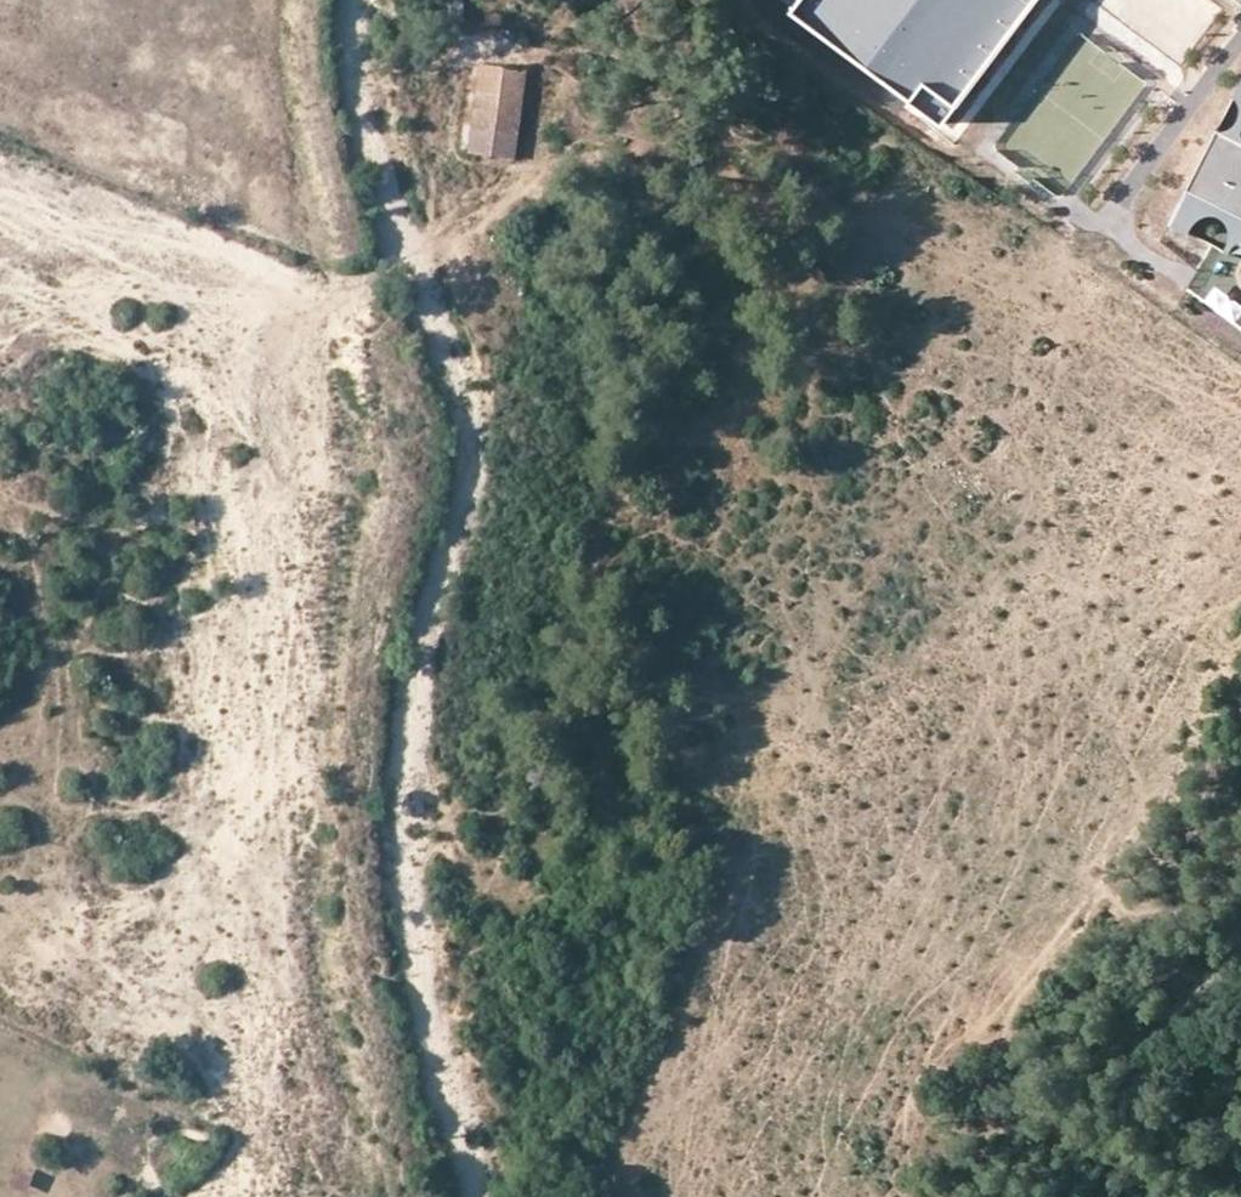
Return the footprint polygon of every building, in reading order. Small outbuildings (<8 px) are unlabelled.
[(934,100),(1011,0),(800,0),(934,100)] [(529,70),(480,63),(467,153),(516,160),(529,70)] [(1230,128),(1223,130),(1218,130),(1240,141),(1240,113),(1239,120),(1235,125),(1230,128)] [(1218,130),(1171,223),(1189,232),(1206,198),(1240,216),(1240,141),(1218,130)] [(1206,198),(1189,232),(1193,225),(1199,219),(1205,215),(1213,214),(1219,216),(1223,218),(1229,225),(1231,232),(1230,238),(1229,244),(1225,250),(1229,252),(1234,246),(1240,239),(1240,238),(1240,216),(1206,198)] [(32,1172),(16,1165),(9,1181),(24,1188),(32,1172)]
